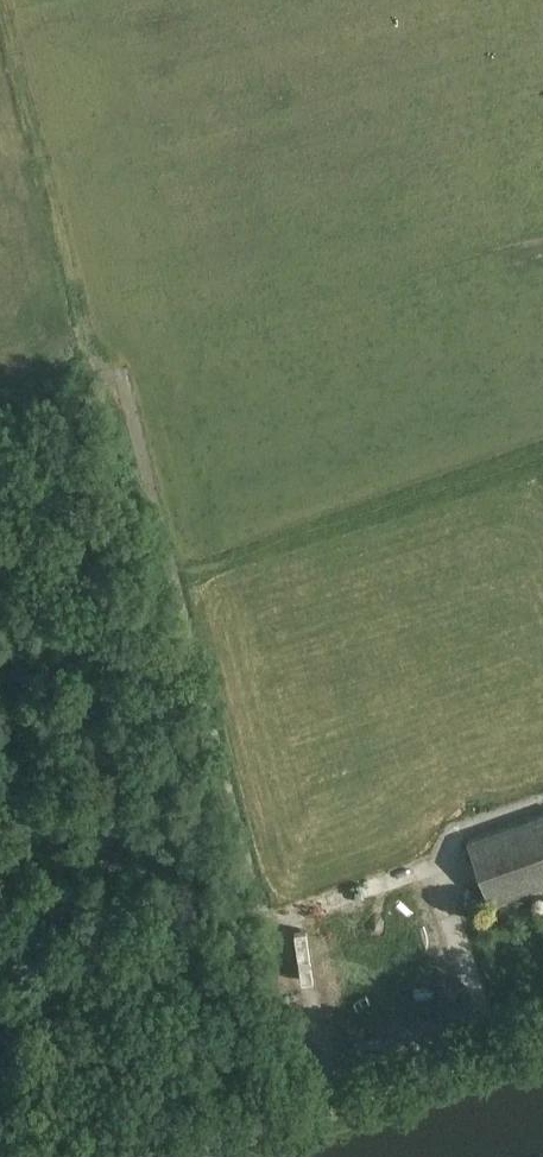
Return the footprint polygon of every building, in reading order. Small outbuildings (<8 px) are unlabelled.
[(468,840),(491,903),(542,885),(542,814),(468,840)]
